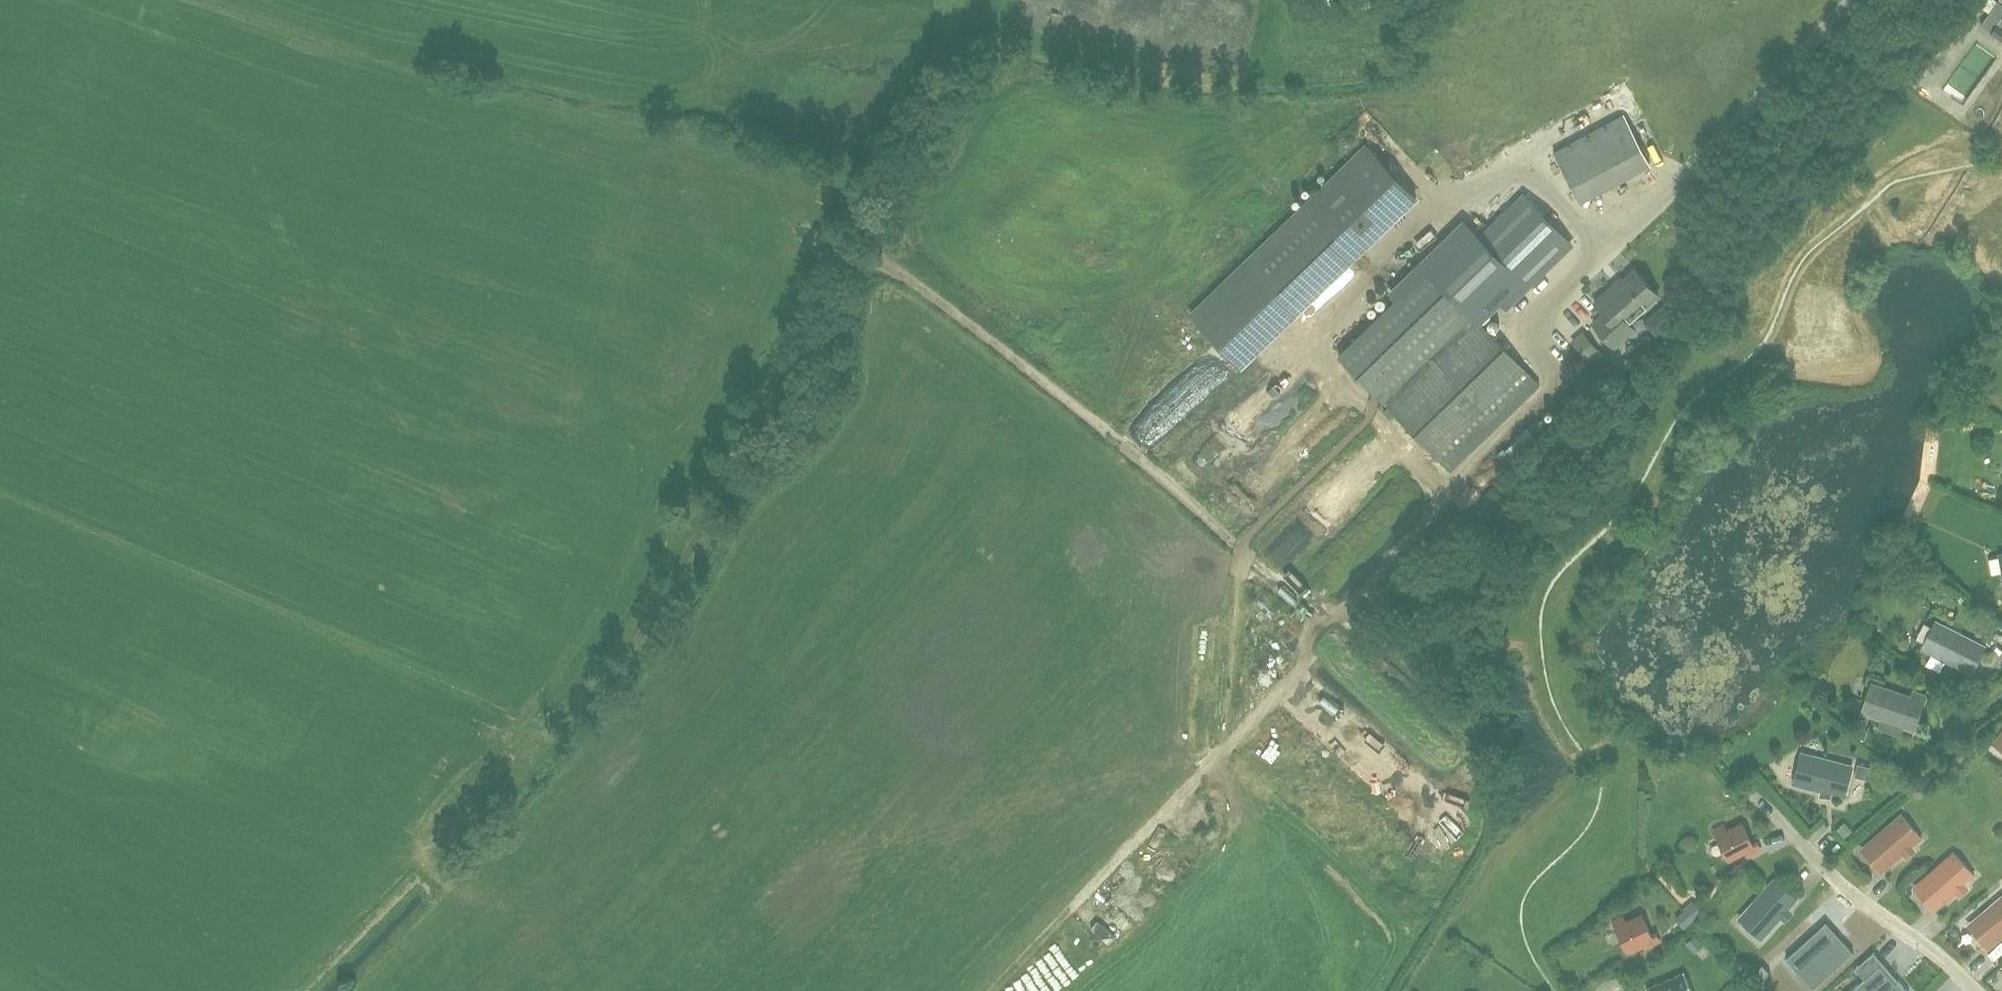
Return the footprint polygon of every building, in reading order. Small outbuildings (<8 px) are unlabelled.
[(1981,24),(2001,40),(2001,4),(1998,1),(1981,24)] [(1646,161),(1622,118),(1555,154),(1565,172),(1579,164),(1593,190),(1646,161)] [(1288,299),(1357,254),(1416,197),(1368,147),(1193,316),(1230,355),(1288,299)] [(1447,467),(1536,380),(1470,312),(1490,292),(1505,307),(1571,243),(1526,197),(1482,240),(1464,222),(1390,294),(1394,299),(1337,354),(1447,467)] [(1616,283),(1595,302),(1605,313),(1593,323),(1614,346),(1634,328),(1628,322),(1659,295),(1636,269),(1618,285),(1616,283)] [(1600,351),(1582,331),(1571,341),(1589,361),(1600,351)] [(1944,624),(1930,652),(1971,673),(1985,645),(1944,624)] [(1870,716),(1914,730),(1924,701),(1911,696),(1909,701),(1879,691),(1870,716)] [(1807,760),(1800,785),(1821,790),(1822,791),(1822,790),(1831,792),(1831,793),(1832,793),(1845,796),(1853,766),(1839,763),(1838,768),(1807,760)] [(1870,849),(1887,868),(1903,854),(1903,855),(1904,854),(1904,853),(1911,847),(1912,847),(1912,846),(1922,838),(1901,814),(1891,823),(1894,828),(1870,849)] [(1724,825),(1714,830),(1729,860),(1746,851),(1748,855),(1761,849),(1757,841),(1752,844),(1742,824),(1727,831),(1724,825)] [(1923,887),(1940,906),(1956,892),(1957,891),(1964,885),(1965,884),(1975,875),(1954,852),(1944,861),(1947,865),(1923,887)] [(1769,893),(1748,916),(1767,934),(1798,899),(1774,878),(1765,889),(1769,893)] [(1099,904),(1115,924),(1129,913),(1113,893),(1099,904)] [(1994,944),(2001,937),(2001,896),(1998,899),(2001,903),(1977,924),(1994,944)] [(1613,922),(1628,951),(1645,943),(1647,947),(1660,941),(1656,933),(1652,935),(1641,915),(1626,923),(1623,917),(1613,922)] [(1826,922),(1786,958),(1799,973),(1807,965),(1822,981),(1854,952),(1826,922)] [(1763,964),(1752,974),(1760,983),(1771,973),(1763,964)] [(1851,990),(1908,990),(1898,980),(1896,982),(1880,965),(1865,979),(1851,990)] [(1646,989),(1647,990),(1693,990),(1685,973),(1646,989)]
